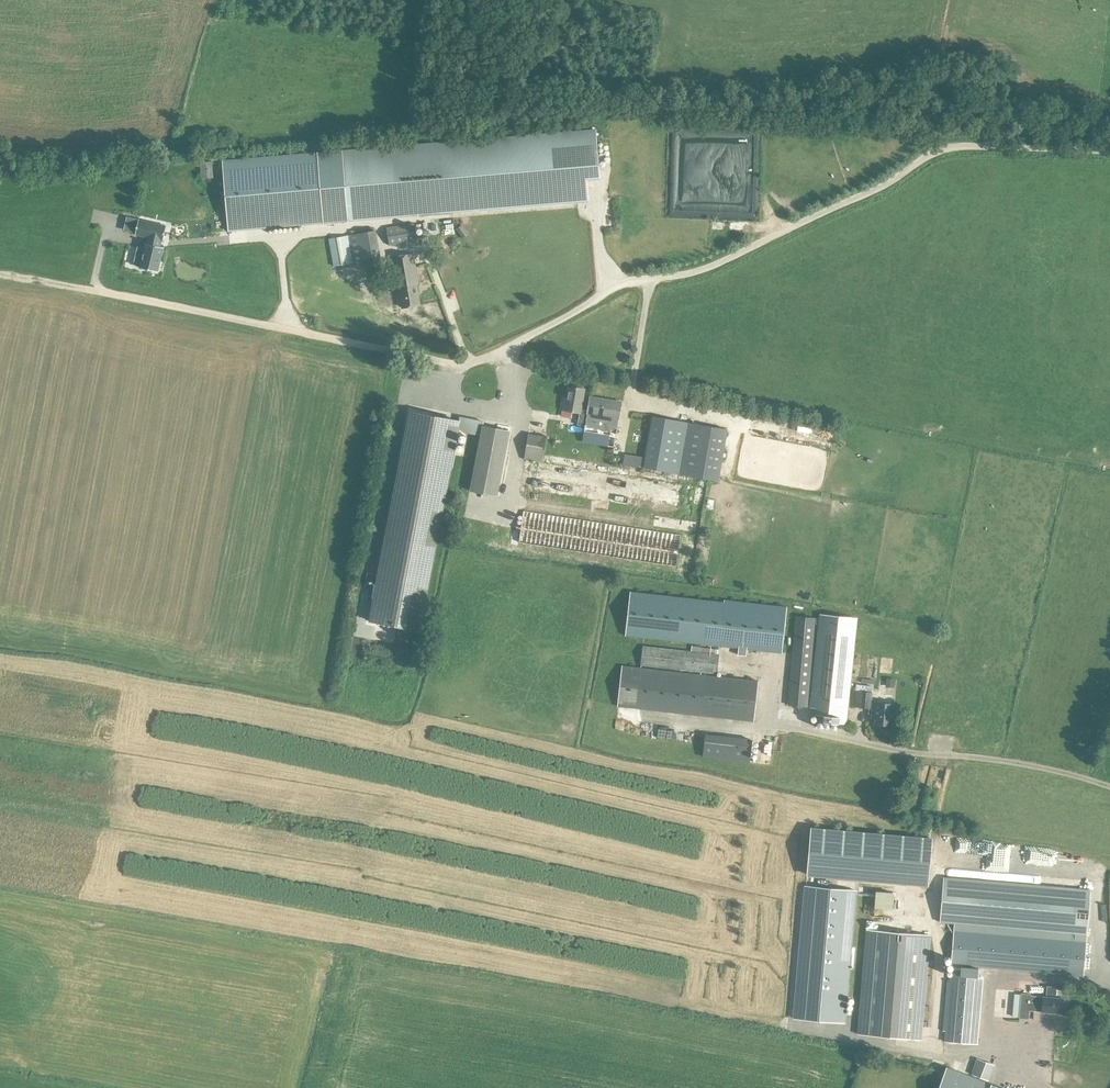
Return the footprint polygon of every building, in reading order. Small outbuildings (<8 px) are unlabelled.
[(595,130),(223,161),(229,231),(588,201),(586,181),(599,180),(595,130)] [(208,160),(199,160),(200,175),(209,175),(208,160)] [(163,247),(160,247),(162,240),(163,241),(166,226),(139,219),(135,234),(148,237),(146,243),(145,243),(144,249),(138,247),(136,256),(142,258),(140,268),(158,272),(163,247)] [(415,223),(392,226),(387,227),(389,246),(418,242),(415,223)] [(461,223),(454,227),(458,236),(465,232),(461,223)] [(349,233),(352,259),(375,256),(372,229),(349,233)] [(414,254),(392,258),(397,287),(400,287),(403,308),(420,305),(416,285),(419,284),(414,254)] [(564,398),(562,410),(580,413),(578,425),(585,426),(587,411),(581,410),(585,389),(568,386),(566,399),(564,398)] [(585,426),(582,442),(612,447),(614,447),(616,434),(617,430),(616,429),(616,431),(609,430),(612,417),(619,418),(622,402),(618,402),(613,401),(613,403),(610,402),(603,401),(599,400),(599,399),(596,398),(592,397),(590,397),(587,411),(585,426)] [(412,410),(370,622),(416,631),(459,420),(412,410)] [(646,461),(645,468),(680,474),(688,422),(654,417),(646,461)] [(466,418),(466,422),(461,422),(461,431),(474,431),(473,418),(466,418)] [(726,429),(688,422),(680,474),(717,480),(726,429)] [(510,431),(484,425),(471,492),(497,497),(510,431)] [(529,433),(525,459),(543,462),(547,436),(529,433)] [(646,461),(625,458),(624,465),(645,468),(646,461)] [(518,470),(507,548),(693,572),(703,494),(518,470)] [(468,494),(467,503),(476,505),(477,495),(468,494)] [(718,601),(630,592),(625,635),(719,646),(720,640),(724,602),(718,601)] [(719,646),(719,647),(722,647),(722,646),(782,653),(787,607),(724,600),(724,602),(720,640),(719,646)] [(817,721),(847,724),(858,618),(821,614),(811,707),(817,708),(816,715),(818,715),(817,721)] [(816,618),(795,616),(788,705),(808,707),(816,618)] [(374,625),(373,638),(392,639),(393,626),(374,625)] [(719,654),(701,652),(643,646),(640,666),(717,675),(719,654)] [(707,677),(707,675),(622,666),(618,707),(702,717),(707,677)] [(707,677),(702,717),(754,722),(758,681),(707,675),(707,677)] [(886,678),(886,687),(894,688),(895,679),(886,678)] [(858,708),(871,709),(873,693),(860,691),(858,708)] [(893,704),(874,703),(873,715),(876,715),(875,724),(891,726),(893,704)] [(752,740),(723,737),(720,758),(749,762),(752,740)] [(812,828),(808,874),(928,885),(932,839),(812,828)] [(958,877),(955,923),(954,930),(1086,941),(1091,889),(958,877)] [(806,886),(804,886),(793,1018),(795,1018),(845,1022),(857,891),(806,886)] [(857,1034),(921,1039),(930,935),(866,930),(857,1034)] [(1086,941),(954,930),(951,964),(953,965),(978,967),(1083,976),(1086,941)] [(953,965),(952,975),(977,977),(978,967),(953,965)] [(984,978),(977,977),(952,975),(950,975),(944,1041),(978,1044),(984,978)] [(1021,994),(1020,1010),(1029,1011),(1041,1012),(1062,1014),(1063,997),(1056,997),(1057,987),(1047,986),(1046,996),(1043,996),(1042,996),(1031,995),(1031,994),(1021,993),(1021,994)] [(1053,1069),(1054,1032),(1049,1032),(1048,1057),(1046,1057),(1046,1068),(1053,1069)] [(977,1059),(975,1064),(972,1074),(989,1080),(994,1065),(977,1059)] [(946,1067),(938,1087),(978,1087),(981,1081),(946,1067)]
